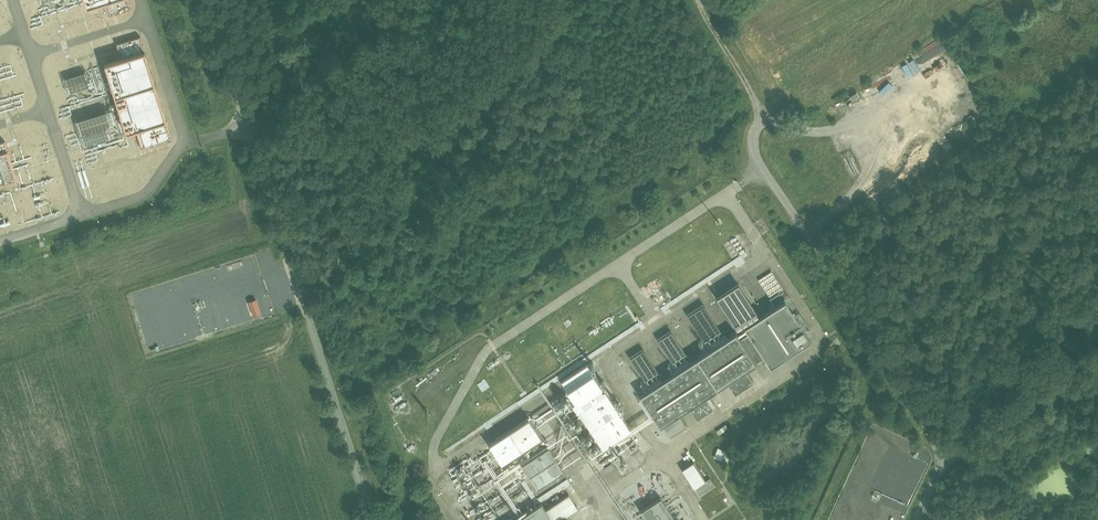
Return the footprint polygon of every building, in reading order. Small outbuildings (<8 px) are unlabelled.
[(128,0),(85,0),(89,12),(106,6),(109,18),(131,11),(128,0)] [(174,142),(140,37),(118,44),(123,60),(104,66),(127,136),(138,133),(144,151),(174,142)] [(67,92),(86,86),(81,72),(63,78),(67,92)] [(73,120),(81,144),(108,136),(105,128),(116,125),(109,103),(107,95),(91,100),(96,112),(73,120)] [(834,103),(841,115),(847,112),(844,107),(849,104),(846,97),(834,103)] [(18,180),(10,152),(0,155),(0,186),(18,180)] [(772,271),(758,278),(768,299),(783,292),(772,271)] [(736,283),(713,297),(733,328),(755,315),(736,283)] [(654,300),(657,304),(666,298),(663,294),(654,300)] [(783,298),(744,323),(748,329),(765,357),(771,366),(810,342),(783,298)] [(247,300),(250,316),(259,315),(257,299),(247,300)] [(741,333),(739,329),(639,391),(667,436),(689,422),(683,412),(689,408),(695,417),(715,404),(709,395),(728,383),(734,392),(754,380),(747,368),(759,361),(741,333)] [(765,357),(748,329),(741,333),(759,361),(765,357)] [(604,448),(629,433),(596,378),(571,393),(604,448)] [(489,443),(502,463),(542,438),(529,418),(489,443)] [(522,463),(537,487),(563,471),(548,447),(522,463)] [(727,462),(730,454),(716,450),(713,458),(727,462)] [(694,461),(682,468),(700,497),(716,486),(710,477),(706,480),(694,461)] [(579,510),(569,494),(546,508),(542,502),(514,519),(562,519),(579,510)] [(645,519),(677,519),(660,496),(639,511),(645,519)]
